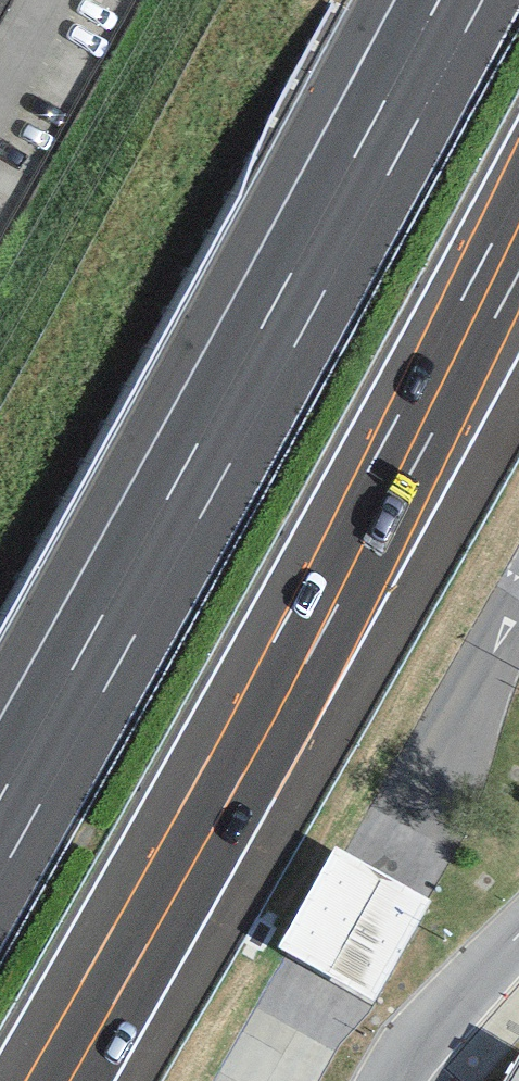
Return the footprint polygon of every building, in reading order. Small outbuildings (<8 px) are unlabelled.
[(507,1080),(518,1080),(518,1061),(507,1080)]
